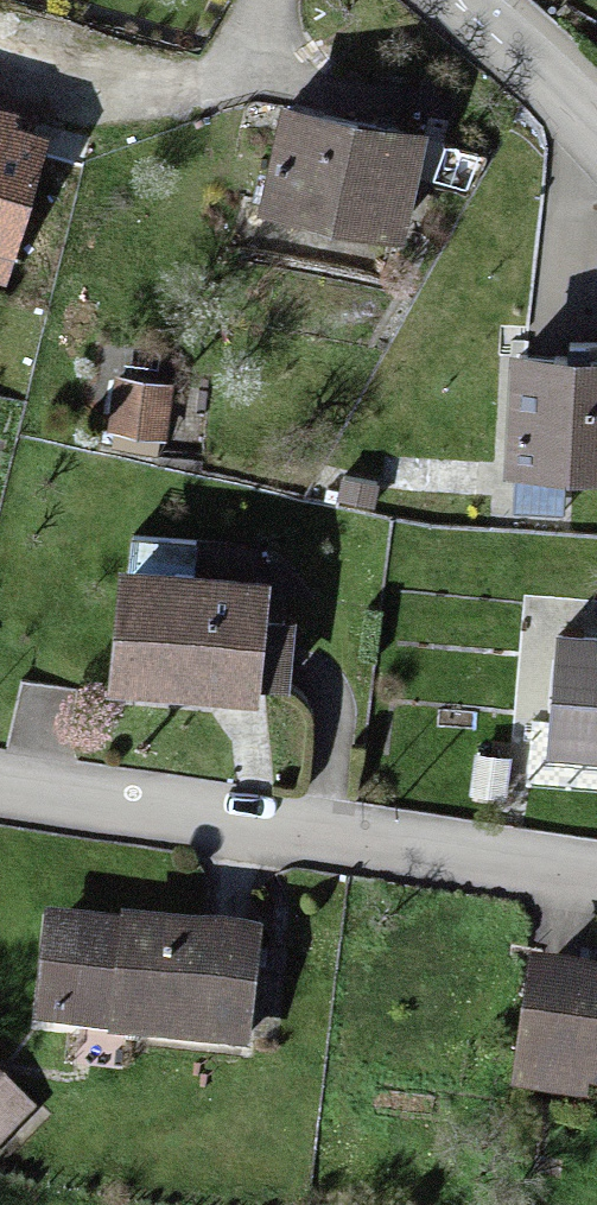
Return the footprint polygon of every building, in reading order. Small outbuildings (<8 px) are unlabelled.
[(422,126),(276,94),(254,195),(400,227),(422,126)] [(11,233),(37,132),(0,123),(0,230),(11,233)] [(502,341),(497,465),(596,468),(596,344),(502,341)] [(104,375),(97,429),(144,435),(150,380),(104,375)] [(253,564),(114,555),(107,671),(246,680),(253,564)] [(557,625),(552,740),(596,742),(596,627),(557,625)] [(251,931),(34,909),(23,1021),(240,1043),(251,931)] [(518,971),(511,1077),(596,1082),(596,976),(518,971)] [(0,1073),(0,1146),(37,1108),(0,1073)]
